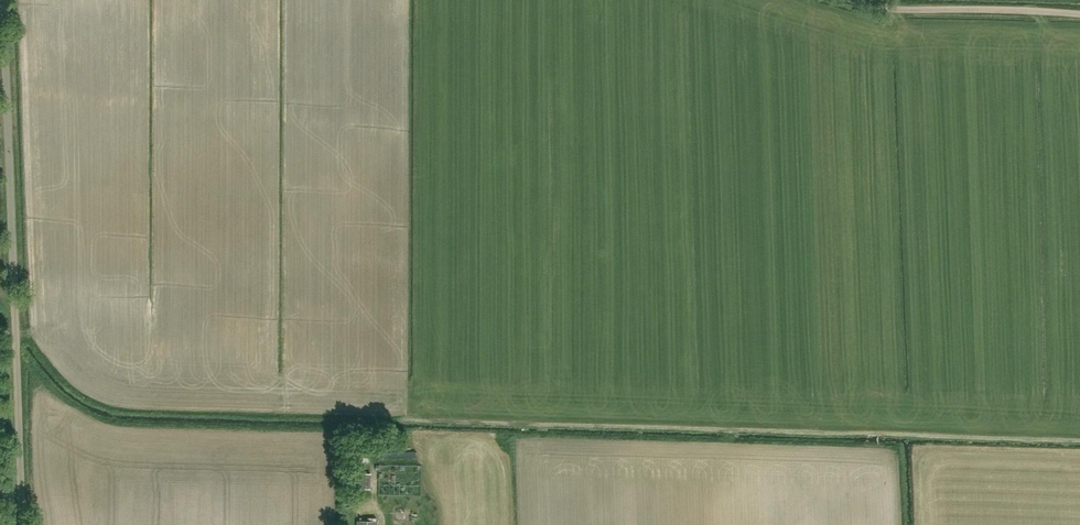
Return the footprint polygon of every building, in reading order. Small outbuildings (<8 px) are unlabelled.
[(405,453),(388,457),(391,468),(407,464),(405,453)]
